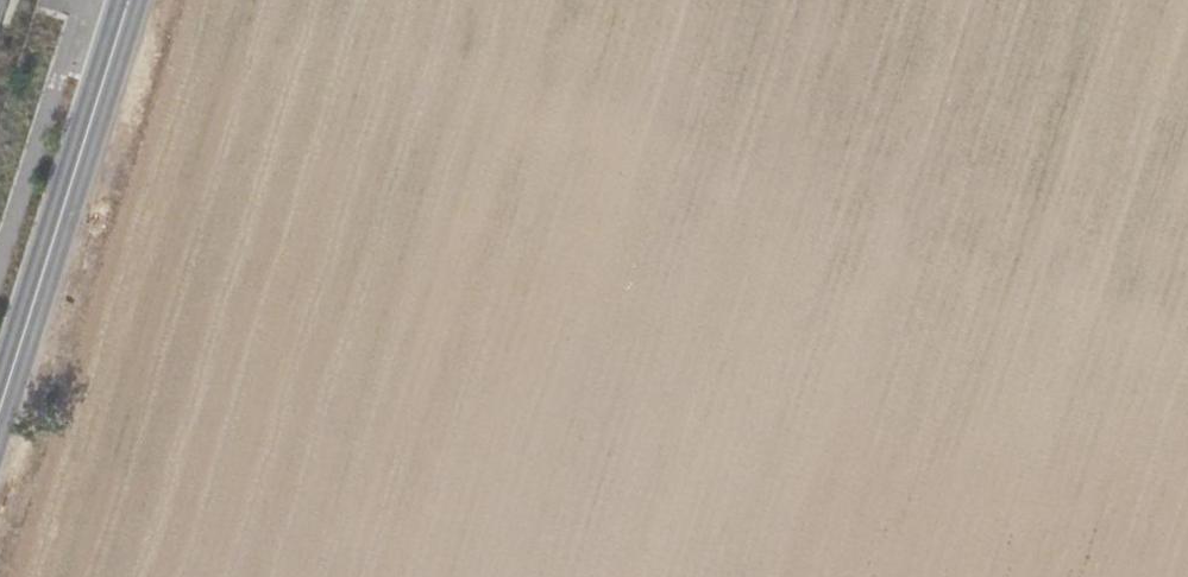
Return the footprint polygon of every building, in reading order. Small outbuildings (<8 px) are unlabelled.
[(8,0),(0,0),(0,26),(8,0)]
